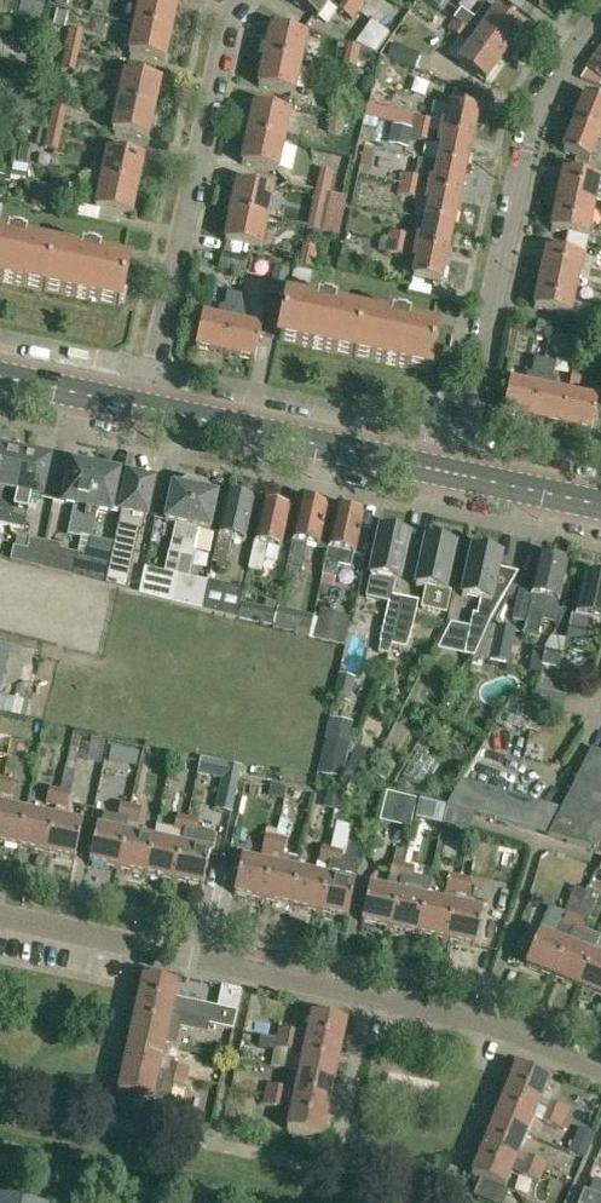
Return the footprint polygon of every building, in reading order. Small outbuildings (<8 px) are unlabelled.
[(171,33),(177,4),(160,0),(141,0),(136,25),(171,33)] [(331,0),(293,0),(292,2),(318,20),(331,0)] [(337,8),(352,19),(364,3),(360,0),(342,0),(337,8)] [(22,1),(18,17),(42,22),(46,6),(22,1)] [(473,22),(460,13),(454,21),(477,38),(504,57),(523,30),(486,4),(473,22)] [(53,26),(65,29),(68,15),(56,12),(53,26)] [(504,57),(477,38),(454,21),(448,30),(471,46),(459,64),(486,83),(504,57)] [(375,23),(366,35),(385,48),(393,36),(375,23)] [(165,62),(171,33),(136,25),(129,54),(165,62)] [(265,58),(301,65),(307,36),(271,29),(265,58)] [(66,51),(80,54),(84,35),(70,32),(66,51)] [(361,48),(347,45),(343,65),(357,68),(361,48)] [(417,55),(392,45),(385,59),(410,70),(417,55)] [(586,71),(600,81),(600,50),(586,71)] [(76,73),(80,54),(66,51),(62,70),(76,73)] [(294,95),(301,65),(265,58),(259,87),(294,95)] [(119,103),(155,110),(161,81),(125,73),(119,103)] [(332,113),(347,116),(351,97),(337,94),(332,113)] [(600,135),(600,102),(585,96),(574,124),(600,135)] [(148,140),(155,110),(119,103),(113,132),(148,140)] [(440,134),(472,141),(478,111),(451,105),(447,123),(443,122),(440,134)] [(248,136),(284,143),(290,114),(255,106),(248,136)] [(49,128),(63,131),(67,112),(53,109),(49,128)] [(343,135),(347,116),(332,113),(328,132),(343,135)] [(415,118),(413,128),(429,131),(431,121),(415,118)] [(600,145),(600,135),(574,124),(563,153),(589,163),(596,146),(600,147),(600,145)] [(411,131),(395,127),(390,147),(407,151),(411,131)] [(59,150),(63,131),(49,128),(45,147),(59,150)] [(429,131),(413,128),(411,137),(427,141),(429,131)] [(466,169),(472,141),(440,134),(438,145),(442,146),(438,163),(466,169)] [(278,172),(284,143),(248,136),(242,165),(278,172)] [(27,163),(31,145),(22,143),(18,161),(27,163)] [(375,150),(365,148),(361,167),(371,169),(375,150)] [(102,180),(138,188),(144,159),(109,151),(102,180)] [(316,190),(330,193),(340,195),(348,162),(323,156),(316,190)] [(430,179),(428,191),(459,198),(466,169),(438,163),(434,180),(430,179)] [(25,186),(29,169),(15,166),(11,183),(25,186)] [(593,209),(597,193),(600,194),(600,180),(564,172),(558,201),(593,209)] [(419,179),(402,175),(400,185),(417,188),(419,179)] [(132,217),(138,188),(102,180),(96,209),(132,217)] [(232,213),(267,220),(274,191),(238,184),(232,213)] [(398,195),(414,198),(417,188),(400,185),(398,195)] [(50,193),(36,190),(32,209),(46,212),(50,193)] [(330,195),(330,193),(316,190),(312,209),(326,212),(330,195)] [(430,203),(426,220),(453,226),(459,198),(428,191),(425,202),(430,203)] [(312,209),(307,230),(339,237),(347,199),(330,195),(326,212),(312,209)] [(593,209),(558,201),(551,231),(568,234),(566,244),(585,248),(587,238),(593,209)] [(261,250),(267,220),(232,213),(225,242),(261,250)] [(447,255),(453,226),(426,220),(422,238),(418,237),(415,248),(447,255)] [(388,242),(407,246),(409,236),(390,232),(388,242)] [(53,250),(25,244),(26,238),(8,234),(7,240),(0,239),(0,281),(44,291),(53,250)] [(405,256),(407,246),(388,242),(386,252),(405,256)] [(541,279),(576,287),(583,258),(585,248),(566,244),(564,254),(547,250),(541,279)] [(299,267),(314,270),(318,249),(304,246),(299,267)] [(441,284),(447,255),(415,248),(413,259),(417,260),(413,278),(441,284)] [(44,291),(119,307),(128,266),(99,260),(100,254),(82,250),(81,256),(53,250),(44,291)] [(269,294),(283,297),(289,269),(275,266),(269,294)] [(294,270),(289,293),(307,297),(312,273),(294,270)] [(573,303),(576,287),(541,279),(534,309),(570,316),(588,320),(591,307),(573,303)] [(232,323),(237,297),(228,295),(225,309),(220,308),(218,320),(202,317),(196,348),(225,355),(232,323)] [(261,330),(246,326),(249,315),(244,313),(247,299),(237,297),(232,323),(225,355),(255,361),(261,330)] [(354,357),(362,316),(335,310),(336,304),(318,300),(317,306),(287,300),(279,341),(354,357)] [(362,316),(354,357),(429,373),(437,332),(408,326),(409,320),(391,316),(390,322),(362,316)] [(533,420),(545,361),(535,359),(532,374),(527,373),(524,386),(510,383),(503,414),(533,420)] [(561,426),(568,395),(553,392),(556,380),(552,379),(555,364),(545,361),(533,420),(561,426)] [(582,375),(571,373),(569,383),(580,385),(582,375)] [(568,395),(561,426),(591,433),(598,401),(568,395)] [(26,455),(3,450),(0,462),(0,489),(5,490),(0,513),(0,524),(11,526),(26,455)] [(42,499),(50,461),(26,455),(11,526),(24,529),(31,496),(42,499)] [(95,470),(72,465),(64,502),(77,505),(71,534),(81,537),(95,470)] [(81,537),(92,539),(98,510),(111,513),(119,475),(95,470),(81,537)] [(146,517),(154,483),(128,477),(114,546),(110,562),(105,586),(126,592),(132,566),(127,549),(135,515),(146,517)] [(182,555),(195,491),(173,487),(165,521),(176,523),(165,572),(145,568),(139,595),(171,604),(182,555)] [(210,531),(217,496),(195,491),(182,555),(171,604),(202,612),(208,582),(188,577),(199,528),(210,531)] [(245,540),(253,504),(227,498),(213,561),(226,564),(232,537),(245,540)] [(327,510),(324,509),(325,506),(315,504),(314,507),(301,504),(286,575),(299,577),(306,544),(319,546),(327,510)] [(277,506),(274,508),(263,506),(249,570),(263,573),(268,546),(281,549),(289,512),(286,511),(285,508),(277,506)] [(355,554),(363,517),(336,512),(323,576),(336,579),(339,565),(351,568),(354,554),(355,554)] [(392,597),(395,583),(399,583),(409,537),(380,531),(370,577),(371,577),(366,599),(389,603),(380,644),(381,644),(379,653),(389,655),(391,646),(398,628),(404,599),(392,597)] [(40,569),(46,542),(31,539),(29,550),(14,546),(11,562),(40,569)] [(450,594),(445,593),(455,547),(426,541),(416,587),(426,590),(422,609),(446,614),(450,594)] [(46,542),(40,569),(73,578),(78,554),(79,549),(68,547),(62,546),(46,542)] [(489,625),(491,620),(505,596),(493,593),(501,557),(472,551),(462,597),(481,601),(477,617),(473,616),(464,655),(475,657),(489,625)] [(105,586),(110,562),(88,556),(78,554),(73,578),(105,586)] [(554,624),(567,565),(539,559),(532,594),(519,591),(513,621),(525,624),(523,636),(538,639),(542,621),(554,624)] [(584,578),(576,614),(573,613),(567,641),(588,645),(594,619),(600,621),(600,581),(584,578)] [(237,621),(237,619),(241,600),(244,589),(208,582),(202,612),(237,621)] [(398,628),(391,646),(405,649),(412,631),(418,602),(404,599),(398,628)] [(274,626),(275,624),(278,610),(278,608),(241,600),(237,619),(274,626)] [(352,617),(315,609),(314,617),(311,631),(309,637),(346,645),(352,617)] [(278,610),(275,624),(311,631),(314,617),(278,610)] [(489,625),(475,657),(510,665),(517,631),(489,625)] [(564,654),(545,650),(542,664),(561,669),(564,654)] [(353,689),(355,679),(338,675),(335,689),(333,701),(349,705),(353,689)] [(509,703),(497,722),(542,732),(547,711),(509,703)] [(349,744),(325,739),(317,776),(341,781),(349,744)] [(374,754),(354,746),(345,770),(365,778),(374,754)] [(110,747),(108,761),(122,764),(125,749),(110,747)] [(551,838),(598,852),(600,846),(600,752),(595,749),(564,812),(551,838)] [(417,753),(403,778),(424,791),(439,767),(417,753)] [(232,811),(239,781),(239,778),(242,768),(223,764),(201,759),(199,767),(197,776),(224,782),(218,808),(232,811)] [(386,781),(390,772),(378,765),(373,774),(386,781)] [(11,810),(17,783),(3,780),(0,794),(0,844),(17,848),(25,813),(11,810)] [(462,781),(447,807),(462,812),(477,786),(462,781)] [(270,792),(269,799),(282,801),(285,802),(285,801),(287,788),(271,785),(270,792)] [(477,786),(462,812),(476,816),(491,790),(477,786)] [(46,789),(42,803),(57,806),(60,792),(46,789)] [(340,793),(326,790),(322,805),(336,808),(340,793)] [(491,790),(476,816),(491,820),(506,794),(491,790)] [(414,799),(384,791),(379,812),(409,819),(414,799)] [(60,792),(57,806),(67,809),(70,794),(60,792)] [(506,794),(491,820),(506,825),(520,799),(506,794)] [(520,799),(506,825),(521,829),(535,803),(520,799)] [(420,800),(414,820),(441,827),(442,825),(443,820),(446,810),(447,807),(420,800)] [(115,819),(127,822),(130,805),(118,803),(115,819)] [(535,803),(521,829),(536,834),(549,807),(535,803)] [(139,824),(142,808),(130,805),(127,822),(139,824)] [(549,807),(536,834),(551,838),(564,812),(549,807)] [(473,817),(446,810),(443,820),(442,825),(469,833),(473,817)] [(46,854),(54,819),(25,813),(17,848),(46,854)] [(181,847),(174,882),(202,888),(210,853),(212,840),(213,836),(196,832),(199,817),(188,814),(187,820),(184,834),(181,847)] [(174,817),(171,831),(184,834),(187,820),(174,817)] [(54,819),(46,854),(75,861),(82,826),(54,819)] [(347,920),(354,885),(359,862),(345,859),(352,826),(338,823),(332,851),(326,879),(319,914),(347,920)] [(276,838),(277,830),(263,827),(258,850),(272,853),(276,838)] [(96,829),(89,864),(117,870),(125,835),(110,832),(96,829)] [(236,830),(234,840),(245,842),(247,832),(236,830)] [(125,835),(117,870),(146,876),(153,841),(139,838),(125,835)] [(284,856),(287,840),(276,838),(272,853),(284,856)] [(153,841),(146,876),(174,882),(181,847),(153,841)] [(326,879),(332,851),(318,848),(312,876),(298,873),(290,908),(319,914),(326,879)] [(400,879),(403,865),(406,853),(392,850),(383,891),(369,888),(361,923),(390,929),(397,894),(400,879)] [(262,901),(269,866),(241,860),(234,895),(262,901)] [(403,865),(400,879),(412,882),(415,868),(403,865)] [(298,873),(269,866),(262,901),(290,908),(298,873)] [(448,877),(445,889),(457,892),(459,879),(448,877)] [(471,882),(459,879),(457,892),(469,894),(471,882)] [(566,945),(588,892),(574,887),(552,940),(539,934),(525,967),(552,978),(566,945)] [(579,951),(600,898),(600,894),(589,889),(588,892),(566,945),(552,978),(579,989),(593,956),(579,951)] [(397,894),(390,929),(418,935),(425,900),(411,897),(397,894)] [(454,907),(425,900),(418,935),(446,942),(454,907)] [(482,913),(454,907),(446,942),(475,948),(482,913)] [(593,956),(579,989),(600,999),(600,960),(593,956)] [(138,1004),(137,1008),(172,1015),(180,1017),(198,1021),(232,1028),(236,1011),(176,998),(178,987),(143,979),(138,1004)] [(172,1015),(137,1008),(135,1016),(131,1036),(166,1044),(170,1025),(177,1027),(196,1031),(198,1021),(180,1017),(172,1015)] [(341,1052),(343,1043),(347,1023),(312,1016),(308,1035),(306,1045),(341,1052)] [(279,1039),(296,1042),(298,1033),(281,1029),(279,1039)] [(279,1039),(261,1035),(258,1048),(276,1051),(277,1049),(279,1039)] [(124,1065),(160,1073),(186,1078),(188,1069),(162,1063),(166,1044),(131,1036),(126,1061),(124,1065)] [(341,1052),(306,1045),(296,1042),(279,1039),(277,1049),(303,1054),(299,1073),(334,1081),(341,1052)] [(217,1067),(220,1056),(207,1054),(205,1064),(217,1067)] [(186,1078),(160,1073),(124,1065),(118,1094),(153,1101),(157,1082),(184,1088),(186,1078)] [(539,1108),(542,1099),(550,1081),(516,1067),(507,1090),(505,1095),(539,1108)] [(328,1109),(334,1081),(299,1073),(293,1102),(328,1109)] [(267,1096),(286,1100),(288,1090),(269,1086),(267,1096)] [(535,1117),(539,1108),(505,1095),(503,1100),(494,1122),(527,1135),(535,1117)] [(284,1110),(286,1100),(267,1096),(265,1106),(284,1110)] [(322,1138),(328,1109),(293,1102),(287,1131),(322,1138)] [(563,1119),(567,1109),(551,1103),(547,1112),(563,1119)] [(547,1112),(544,1121),(560,1128),(563,1119),(547,1112)] [(527,1135),(494,1122),(485,1143),(483,1149),(516,1162),(520,1153),(527,1135)] [(571,1153),(585,1159),(595,1134),(582,1129),(571,1153)] [(481,1154),(472,1176),(481,1180),(505,1190),(505,1189),(513,1171),(516,1162),(483,1149),(481,1154)] [(525,1166),(541,1173),(545,1163),(529,1157),(525,1166)] [(541,1173),(525,1166),(521,1175),(537,1182),(541,1173)] [(585,1191),(597,1196),(600,1187),(600,1184),(590,1179),(585,1191)] [(505,1189),(505,1190),(481,1180),(473,1196),(490,1202),(504,1202),(509,1191),(505,1189)] [(597,1196),(585,1191),(580,1202),(600,1202),(600,1197),(597,1196)] [(0,1194),(0,1202),(39,1202),(0,1194)]
